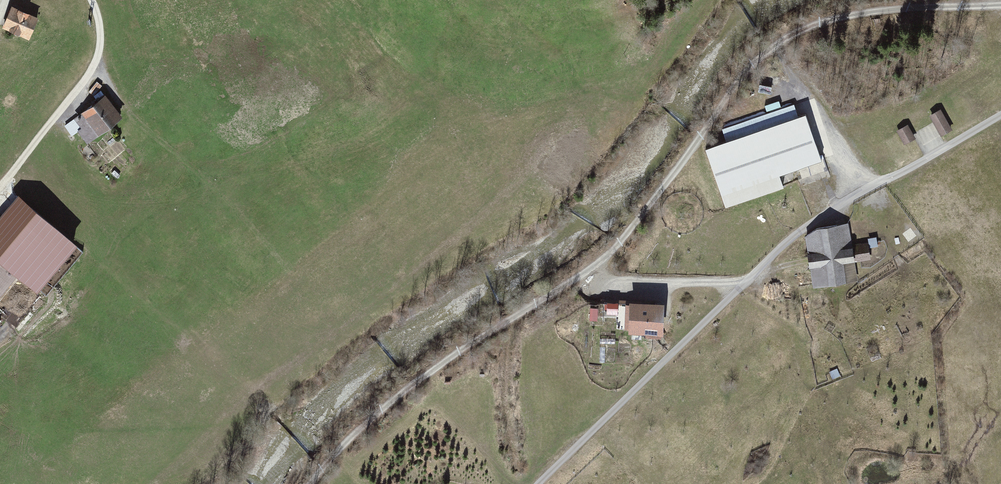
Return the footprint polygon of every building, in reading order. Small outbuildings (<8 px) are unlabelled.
[(27,42),(36,19),(10,9),(1,31),(27,42)] [(87,146),(122,119),(104,96),(63,127),(72,139),(78,134),(87,146)] [(725,144),(705,150),(725,209),(784,189),(780,177),(825,163),(809,115),(800,118),(796,107),(721,132),(725,144)] [(952,131),(941,111),(930,117),(941,137),(952,131)] [(916,139),(908,126),(896,133),(903,146),(916,139)] [(10,208),(0,220),(0,297),(31,259),(26,256),(43,235),(10,208)] [(817,229),(807,238),(814,289),(858,282),(855,265),(871,262),(869,244),(851,247),(848,225),(817,229)] [(30,306),(36,297),(29,292),(30,291),(24,287),(17,299),(30,306)] [(606,315),(618,315),(617,303),(606,303),(606,315)] [(659,331),(660,305),(623,304),(622,330),(659,331)]
